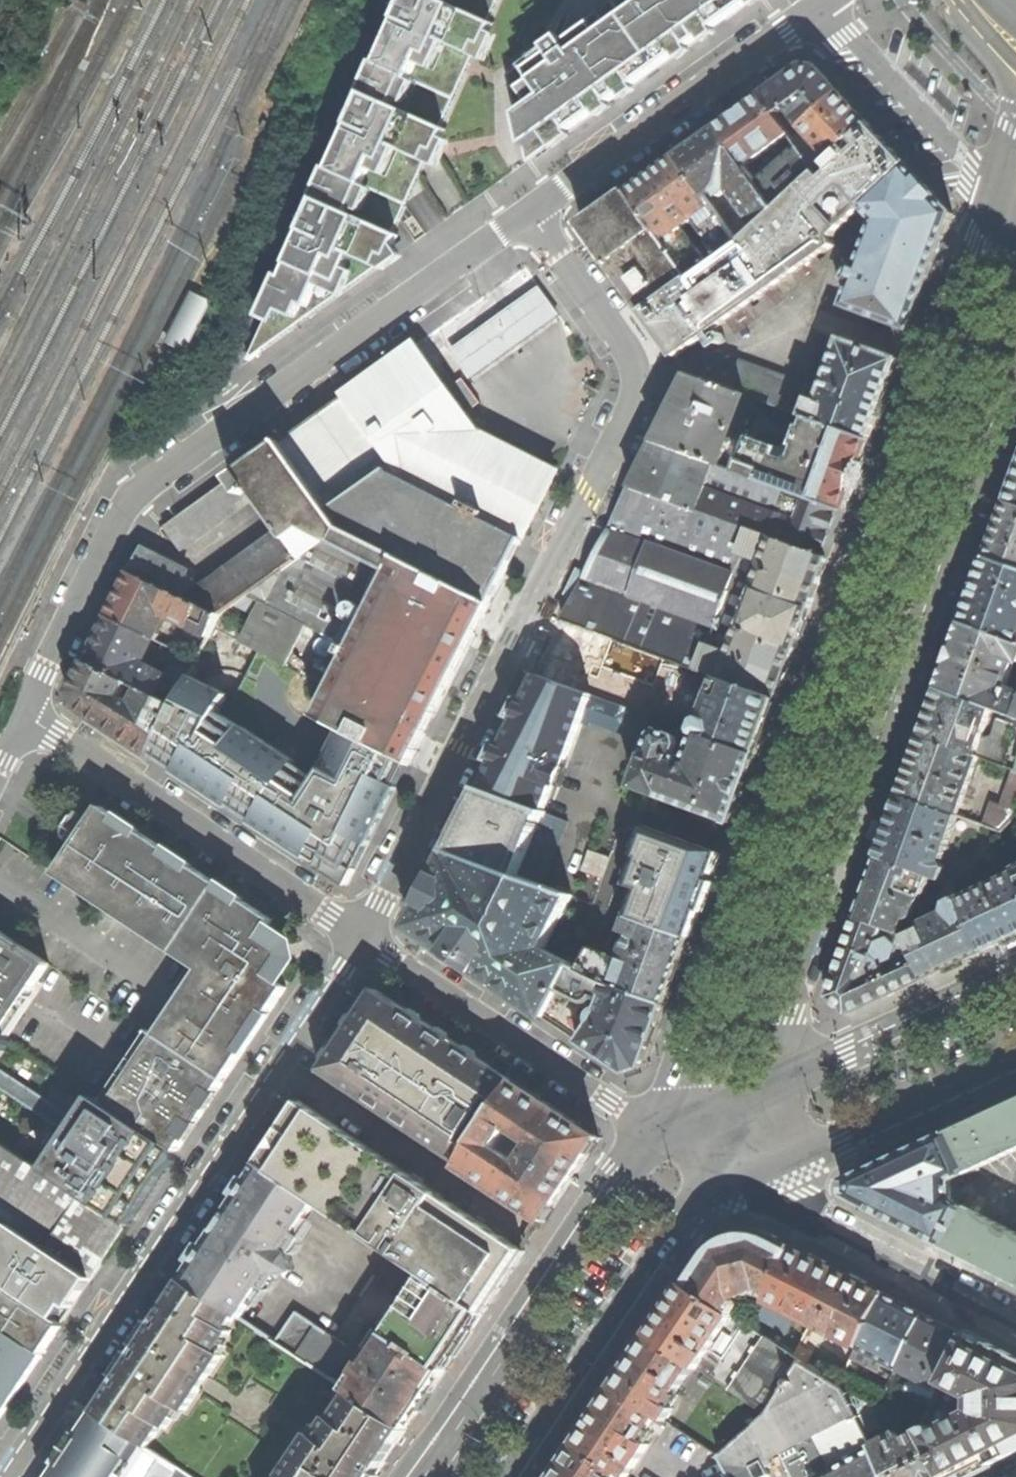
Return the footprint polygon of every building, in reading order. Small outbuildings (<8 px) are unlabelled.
[(400,14),(379,60),(377,60),(364,91),(365,92),(352,122),(331,168),(330,167),(316,197),(318,197),(305,227),(290,263),(284,276),(279,274),(261,316),(267,319),(250,357),(266,346),(340,293),(380,265),(387,268),(405,254),(398,243),(402,235),(394,232),(398,225),(415,186),(427,159),(442,166),(447,154),(454,141),(445,137),(449,129),(441,126),(467,68),(470,60),(474,51),(490,58),(501,33),(493,29),(496,21),(489,18),(497,0),(406,0),(400,14)] [(530,160),(552,144),(556,150),(574,137),(570,132),(597,113),(601,118),(613,109),(610,104),(615,100),(623,95),(626,100),(639,91),(636,86),(679,56),(682,61),(694,52),(690,48),(696,44),(703,39),(706,43),(721,33),(717,29),(753,4),(756,8),(768,0),(623,0),(564,43),(550,52),(514,78),(522,119),(528,148),(530,160)] [(804,66),(763,96),(787,129),(797,120),(803,127),(841,92),(834,85),(823,72),(820,68),(804,66)] [(854,106),(841,92),(803,127),(832,158),(870,123),(854,106)] [(797,141),(787,129),(763,96),(741,111),(718,128),(746,166),(786,139),(791,146),(797,141)] [(888,142),(870,123),(832,158),(827,163),(833,169),(824,179),(820,171),(778,207),(740,243),(692,278),(689,279),(644,312),(659,333),(676,357),(834,245),(831,237),(864,208),(862,206),(907,163),(888,142)] [(701,140),(678,157),(705,196),(715,189),(719,194),(723,191),(720,186),(728,188),(749,216),(730,229),(740,243),(778,207),(759,183),(746,166),(718,128),(701,140)] [(800,146),(759,183),(778,207),(820,171),(800,146)] [(740,243),(730,229),(705,196),(678,157),(654,174),(629,192),(692,278),(740,243)] [(953,214),(907,163),(862,206),(864,208),(877,221),(860,266),(853,264),(847,280),(853,283),(845,306),(910,330),(934,265),(953,214)] [(608,207),(583,226),(616,273),(644,312),(689,279),(692,278),(629,192),(608,207)] [(200,346),(224,296),(204,287),(180,337),(200,346)] [(452,350),(469,375),(556,313),(539,288),(452,350)] [(812,400),(805,416),(811,418),(871,439),(885,400),(900,360),(842,340),(820,403),(812,400)] [(478,432),(415,352),(365,384),(349,394),(396,461),(397,462),(410,481),(522,540),(542,502),(557,472),(478,432)] [(733,361),(689,376),(745,394),(795,412),(805,387),(733,361)] [(745,394),(689,376),(670,412),(655,442),(720,464),(745,394)] [(459,378),(449,385),(468,410),(478,402),(459,378)] [(310,422),(280,443),(328,509),(396,461),(349,394),(310,422)] [(753,440),(742,472),(845,510),(860,470),(871,439),(811,418),(807,430),(804,429),(798,445),(801,446),(796,459),(790,462),(777,457),(780,449),(753,440)] [(655,442),(611,529),(753,580),(770,535),(828,556),(837,532),(845,510),(742,472),(720,464),(655,442)] [(262,456),(239,472),(257,497),(285,535),(300,556),(302,559),(343,530),(330,511),(328,509),(280,443),(262,456)] [(410,481),(397,462),(330,511),(343,530),(397,556),(491,603),(508,570),(522,540),(410,481)] [(181,550),(257,497),(239,472),(164,526),(181,550)] [(1008,501),(998,528),(988,558),(1015,568),(1015,504),(1008,501)] [(597,557),(565,621),(718,676),(753,580),(611,529),(597,557)] [(457,668),(491,603),(397,556),(343,530),(302,559),(237,606),(255,614),(247,631),(221,617),(214,630),(287,665),(307,626),(340,643),(338,647),(321,639),(313,653),(343,667),(332,688),(424,733),(457,668)] [(142,549),(132,572),(180,594),(188,598),(193,600),(204,606),(219,614),(234,603),(248,593),(263,583),(277,572),(300,556),(285,535),(262,551),(248,561),(233,572),(219,582),(200,596),(193,581),(187,578),(190,571),(142,549)] [(753,580),(718,676),(777,697),(807,614),(828,556),(770,535),(753,580)] [(988,558),(976,590),(964,624),(1015,643),(1015,568),(988,558)] [(121,594),(109,618),(157,640),(160,634),(154,631),(163,615),(209,635),(219,614),(204,606),(193,600),(188,598),(180,594),(132,572),(121,594)] [(99,638),(87,662),(157,697),(168,675),(140,662),(148,645),(153,648),(157,640),(109,618),(99,638)] [(964,624),(951,659),(940,690),(992,708),(1006,714),(1015,717),(1015,691),(1005,687),(1015,660),(1015,643),(964,624)] [(287,665),(214,630),(197,665),(153,757),(233,810),(348,885),(380,822),(424,733),(332,688),(287,665)] [(164,645),(156,660),(172,667),(177,655),(177,651),(164,645)] [(153,757),(197,665),(177,655),(172,667),(168,675),(157,697),(87,662),(72,692),(77,706),(113,730),(153,757)] [(507,735),(480,788),(545,811),(580,723),(588,726),(590,723),(640,741),(650,715),(537,675),(507,735)] [(694,732),(697,733),(755,755),(767,725),(777,697),(718,676),(701,718),(698,720),(694,732)] [(940,690),(931,713),(923,736),(979,757),(1015,770),(1015,717),(1006,714),(1004,720),(999,718),(993,736),(981,739),(992,708),(940,690)] [(653,736),(634,787),(731,822),(742,790),(755,755),(697,733),(687,759),(675,755),(679,744),(676,736),(659,730),(653,736)] [(979,757),(923,736),(912,765),(901,795),(957,816),(979,757)] [(1015,770),(1001,807),(992,803),(984,825),(1001,831),(1015,814),(1015,770)] [(454,840),(449,851),(542,885),(568,819),(545,811),(480,788),(454,840)] [(957,816),(901,795),(889,828),(879,857),(931,876),(940,880),(944,868),(943,863),(941,862),(958,816),(957,816)] [(215,980),(172,1045),(221,1079),(245,1046),(247,1047),(259,1028),(258,1027),(263,1019),(270,1009),(272,1010),(285,989),(275,981),(287,964),(283,944),(265,931),(272,921),(101,806),(72,884),(215,980)] [(872,822),(868,820),(861,840),(868,843),(874,828),(876,823),(872,822)] [(646,828),(639,845),(712,872),(720,853),(646,828)] [(700,905),(712,872),(639,845),(635,855),(639,856),(629,884),(640,888),(630,916),(688,938),(700,905)] [(542,885),(449,851),(429,889),(412,924),(413,928),(458,958),(543,1016),(572,964),(543,949),(570,895),(542,885)] [(931,876),(879,857),(868,889),(857,918),(885,927),(900,933),(906,917),(909,918),(912,916),(921,893),(924,895),(931,876)] [(971,872),(967,871),(960,891),(967,894),(973,878),(975,873),(971,872)] [(960,900),(984,951),(1011,939),(1015,936),(1015,874),(960,900)] [(951,966),(984,951),(960,900),(952,883),(951,884),(950,883),(940,895),(948,904),(945,913),(922,924),(921,927),(922,930),(907,937),(925,978),(951,966)] [(594,946),(612,910),(570,895),(543,949),(572,964),(583,969),(594,946)] [(611,956),(594,946),(583,969),(613,985),(665,1003),(676,972),(688,938),(630,916),(625,931),(632,934),(619,966),(613,963),(611,956)] [(885,927),(857,918),(828,997),(847,1014),(888,995),(925,978),(907,937),(906,938),(904,935),(902,934),(899,946),(890,938),(883,941),(881,940),(885,927)] [(15,1046),(65,972),(0,930),(0,1036),(15,1046)] [(583,969),(572,964),(543,1016),(579,1040),(627,1072),(642,1068),(665,1003),(613,985),(583,969)] [(542,1222),(599,1139),(554,1109),(472,1054),(375,989),(319,1073),(542,1222)] [(0,1036),(0,1067),(15,1046),(0,1036)] [(118,1113),(124,1118),(172,1045),(166,1041),(118,1113)] [(172,1045),(124,1118),(176,1153),(210,1102),(224,1081),(221,1079),(172,1045)] [(118,1113),(96,1099),(47,1175),(127,1227),(168,1166),(176,1153),(124,1118),(118,1113)] [(280,1132),(259,1164),(316,1202),(400,1257),(441,1195),(301,1101),(280,1132)] [(948,1133),(964,1174),(1015,1150),(1015,1101),(1011,1104),(956,1129),(948,1133)] [(964,1174),(948,1133),(886,1162),(846,1180),(846,1195),(867,1206),(944,1245),(964,1206),(952,1200),(951,1180),(964,1174)] [(93,1277),(109,1252),(127,1227),(47,1175),(0,1143),(0,1215),(13,1224),(93,1277)] [(316,1202),(259,1164),(249,1178),(245,1175),(233,1193),(237,1196),(232,1205),(234,1217),(236,1219),(231,1227),(225,1236),(223,1234),(211,1237),(205,1245),(201,1242),(189,1259),(194,1263),(182,1279),(235,1315),(241,1318),(252,1303),(231,1289),(251,1257),(272,1271),(261,1288),(267,1292),(278,1275),(294,1271),(290,1256),(302,1238),(296,1233),(316,1202)] [(452,1203),(441,1195),(400,1257),(427,1275),(483,1312),(524,1251),(452,1203)] [(232,1205),(211,1237),(223,1234),(225,1236),(231,1227),(236,1219),(234,1217),(232,1205)] [(964,1206),(944,1245),(954,1250),(1015,1281),(1015,1232),(964,1206)] [(13,1224),(0,1243),(0,1282),(56,1319),(67,1303),(72,1307),(79,1297),(93,1277),(13,1224)] [(697,1265),(684,1284),(733,1316),(735,1312),(728,1308),(734,1299),(742,1295),(748,1294),(753,1289),(761,1287),(767,1289),(763,1296),(768,1298),(794,1248),(766,1234),(758,1232),(749,1231),(743,1231),(735,1232),(726,1235),(712,1242),(703,1256),(697,1265)] [(813,1319),(838,1270),(815,1258),(794,1248),(768,1298),(767,1301),(798,1316),(801,1318),(803,1314),(813,1319)] [(418,1271),(391,1254),(374,1279),(401,1296),(418,1271)] [(252,1303),(261,1288),(272,1271),(251,1257),(231,1289),(252,1303)] [(858,1347),(885,1294),(858,1280),(838,1270),(813,1319),(823,1324),(821,1328),(858,1347)] [(427,1275),(388,1334),(444,1371),(464,1341),(483,1312),(427,1275)] [(116,1378),(94,1412),(148,1448),(163,1424),(167,1427),(180,1407),(185,1410),(222,1354),(217,1350),(230,1331),(227,1328),(235,1315),(182,1279),(153,1323),(148,1320),(138,1336),(132,1344),(137,1347),(132,1354),(128,1351),(113,1374),(116,1378)] [(63,1323),(56,1319),(0,1282),(0,1417),(63,1323)] [(697,1368),(733,1316),(684,1284),(664,1313),(649,1336),(694,1366),(697,1368)] [(898,1368),(925,1314),(906,1304),(885,1294),(858,1347),(885,1361),(898,1368)] [(790,1332),(798,1316),(767,1301),(759,1316),(790,1332)] [(941,1383),(965,1335),(944,1324),(925,1314),(898,1368),(938,1388),(941,1383)] [(295,1315),(278,1340),(329,1376),(348,1349),(295,1315)] [(766,1414),(801,1362),(794,1357),(733,1316),(697,1368),(766,1414)] [(385,1332),(347,1388),(354,1393),(406,1428),(424,1401),(444,1371),(388,1334),(385,1332)] [(991,1460),(980,1438),(1015,1367),(1015,1360),(987,1346),(965,1335),(941,1383),(972,1399),(972,1409),(940,1426),(928,1428),(920,1432),(944,1476),(958,1476),(966,1473),(991,1460)] [(634,1359),(616,1387),(659,1416),(665,1420),(673,1409),(668,1404),(694,1366),(649,1336),(634,1359)] [(794,1357),(801,1362),(804,1364),(811,1354),(800,1346),(794,1357)] [(877,1374),(880,1369),(882,1365),(885,1361),(858,1347),(851,1360),(877,1374)] [(892,1380),(898,1368),(885,1361),(882,1365),(880,1369),(886,1372),(884,1376),(892,1380)] [(771,1475),(767,1468),(763,1470),(759,1461),(766,1458),(771,1467),(775,1464),(774,1460),(782,1456),(792,1475),(806,1469),(810,1476),(888,1476),(872,1445),(866,1433),(843,1389),(838,1386),(804,1364),(801,1362),(766,1414),(720,1456),(731,1476),(767,1476),(771,1475)] [(991,1460),(1015,1447),(1015,1367),(980,1438),(991,1460)] [(596,1415),(578,1442),(620,1471),(627,1476),(649,1444),(642,1440),(659,1416),(616,1387),(596,1415)] [(887,1423),(879,1407),(843,1389),(866,1433),(887,1423)] [(387,1457),(406,1428),(354,1393),(336,1419),(333,1417),(320,1437),(314,1433),(285,1476),(374,1476),(387,1457)] [(148,1448),(94,1412),(66,1453),(50,1476),(191,1476),(148,1448)] [(872,1445),(888,1476),(944,1476),(920,1432),(920,1431),(902,1440),(898,1432),(872,1445)] [(578,1442),(559,1471),(555,1476),(617,1476),(620,1471),(578,1442)] [(767,1468),(771,1467),(766,1458),(759,1461),(763,1470),(767,1468)] [(806,1469),(792,1475),(793,1476),(810,1476),(806,1469)]
